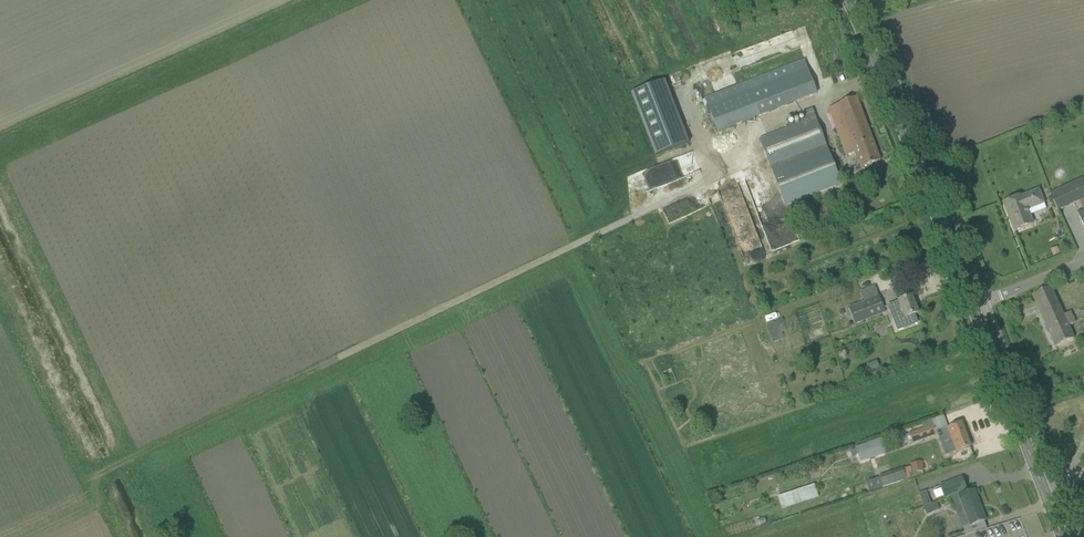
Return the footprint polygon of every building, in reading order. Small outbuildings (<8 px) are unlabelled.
[(705,99),(718,131),(817,94),(804,61),(705,99)] [(631,95),(655,157),(689,143),(665,81),(631,95)] [(854,151),(861,169),(880,161),(856,99),(829,109),(846,155),(854,151)] [(760,138),(786,207),(842,185),(813,110),(802,114),(805,121),(760,138)] [(634,174),(641,193),(680,179),(673,160),(634,174)] [(1057,210),(1083,198),(1083,177),(1049,193),(1057,210)] [(1004,204),(1015,231),(1033,224),(1026,206),(1034,203),(1036,207),(1044,204),(1039,190),(1004,204)] [(1032,296),(1056,347),(1074,339),(1068,326),(1076,322),(1072,312),(1064,316),(1051,288),(1032,296)] [(849,308),(855,323),(885,311),(879,295),(849,308)] [(898,304),(889,307),(892,315),(899,331),(917,324),(914,315),(915,315),(918,313),(912,297),(902,301),(898,302),(897,303),(898,304)] [(767,326),(775,343),(783,339),(781,333),(786,331),(782,320),(767,326)] [(943,447),(946,456),(971,447),(962,423),(946,429),(952,444),(943,447)] [(910,434),(913,443),(919,440),(919,441),(936,435),(933,425),(910,434)] [(890,434),(884,436),(886,442),(892,440),(890,434)] [(883,439),(855,449),(860,463),(888,453),(883,439)] [(912,472),(910,473),(912,479),(918,477),(917,472),(924,470),(922,462),(911,464),(912,472)] [(867,483),(870,492),(907,479),(903,469),(879,477),(880,478),(867,483)] [(974,490),(968,492),(962,478),(940,485),(944,498),(953,495),(954,498),(958,497),(961,506),(957,507),(960,516),(965,514),(970,527),(986,521),(974,490)] [(784,493),(787,506),(818,497),(815,485),(784,493)] [(927,515),(932,513),(929,505),(923,507),(927,515)]
